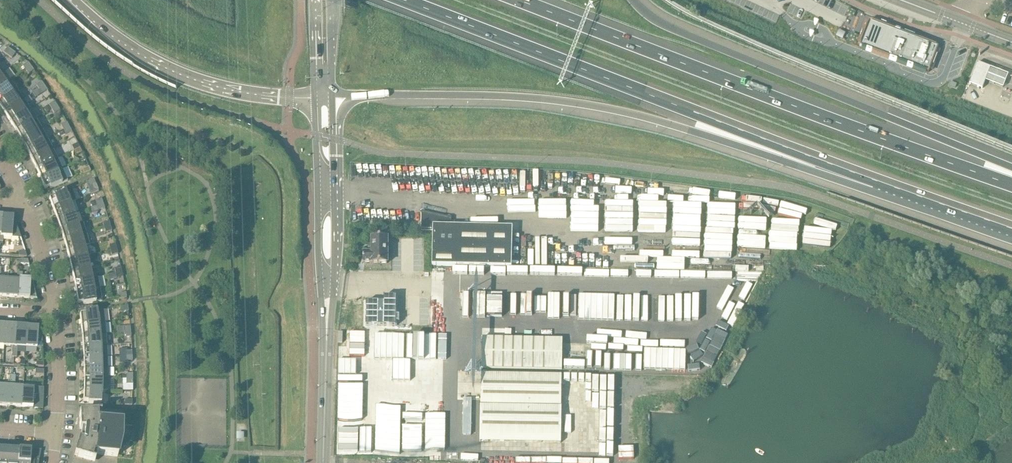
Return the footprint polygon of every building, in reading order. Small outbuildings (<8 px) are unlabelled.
[(938,47),(869,21),(860,46),(867,49),(866,52),(912,69),(913,66),(929,73),(938,47)] [(975,86),(982,89),(985,81),(994,84),(1003,88),(1008,75),(999,71),(984,65),(977,63),(969,84),(975,86)] [(0,75),(0,89),(10,81),(3,72),(0,75)] [(17,91),(10,82),(11,81),(10,81),(0,89),(0,102),(17,91)] [(0,102),(0,108),(4,113),(23,100),(17,91),(0,102)] [(9,122),(29,110),(23,100),(4,113),(9,122)] [(15,131),(35,119),(29,110),(9,122),(15,131)] [(21,141),(41,129),(35,119),(15,131),(21,141)] [(26,150),(47,139),(41,129),(21,141),(26,150)] [(31,160),(52,149),(47,139),(26,150),(31,160)] [(36,169),(57,159),(52,149),(31,160),(36,169)] [(40,179),(62,169),(57,159),(36,169),(40,179)] [(62,169),(40,179),(45,189),(50,187),(50,189),(67,182),(62,169)] [(49,199),(53,210),(69,203),(75,201),(70,189),(65,191),(53,196),(54,197),(49,199)] [(53,210),(57,220),(73,214),(69,203),(53,210)] [(422,211),(421,232),(433,232),(432,266),(512,268),(513,228),(452,226),(452,218),(422,211)] [(57,220),(60,230),(77,225),(73,214),(57,220)] [(1,237),(3,237),(20,238),(21,238),(17,227),(16,227),(12,227),(13,217),(2,217),(1,237)] [(60,230),(63,240),(80,235),(86,234),(83,223),(77,225),(60,230)] [(90,245),(86,234),(80,235),(63,240),(66,251),(83,246),(90,245)] [(388,236),(370,236),(370,251),(362,251),(362,263),(388,263),(388,236)] [(86,257),(83,246),(66,251),(69,261),(86,257)] [(89,268),(86,257),(69,261),(72,272),(89,268)] [(91,279),(89,268),(72,272),(74,282),(91,279)] [(7,297),(18,298),(20,278),(22,278),(22,273),(17,273),(17,280),(8,280),(7,297)] [(32,279),(22,278),(20,278),(18,298),(36,299),(32,279)] [(74,282),(76,293),(99,289),(97,278),(91,279),(74,282)] [(7,297),(8,280),(0,279),(0,297),(7,297)] [(99,289),(76,293),(78,304),(83,303),(83,305),(101,302),(99,289)] [(382,303),(365,303),(365,326),(394,326),(394,303),(394,297),(382,297),(382,303)] [(79,315),(81,326),(105,323),(103,310),(84,312),(85,314),(79,315)] [(105,323),(81,326),(82,336),(106,334),(105,323)] [(15,347),(16,327),(5,326),(4,346),(12,346),(15,347)] [(12,352),(17,352),(17,347),(25,347),(27,327),(16,327),(15,347),(12,346),(12,352)] [(41,328),(27,327),(25,347),(43,349),(41,328)] [(83,347),(107,346),(106,334),(82,336),(83,347)] [(482,338),(482,369),(562,370),(563,339),(482,338)] [(83,358),(101,357),(107,357),(107,346),(83,347),(83,358)] [(107,357),(101,357),(83,358),(84,369),(101,368),(108,368),(107,357)] [(84,380),(108,380),(108,368),(101,368),(84,369),(84,380)] [(482,374),(480,442),(561,444),(561,436),(561,412),(562,376),(482,374)] [(84,390),(101,391),(107,391),(108,380),(84,380),(84,390)] [(14,387),(15,382),(10,381),(9,387),(1,386),(0,400),(0,406),(11,407),(12,387),(14,387)] [(23,387),(14,387),(12,387),(11,407),(21,407),(23,387)] [(44,389),(23,387),(21,407),(43,409),(44,389)] [(101,404),(101,391),(84,390),(83,402),(88,402),(88,404),(101,404)] [(83,414),(79,415),(79,424),(79,431),(84,431),(83,442),(78,441),(76,447),(75,453),(74,457),(94,462),(93,461),(95,454),(117,457),(117,456),(114,456),(115,449),(118,449),(121,441),(120,433),(117,433),(118,426),(121,426),(121,425),(99,422),(99,415),(100,415),(100,413),(83,414)] [(8,449),(7,462),(18,462),(19,447),(14,446),(14,449),(8,449)] [(19,447),(18,462),(38,462),(41,451),(24,450),(24,447),(19,447)] [(8,449),(0,448),(0,462),(7,462),(8,449)]
